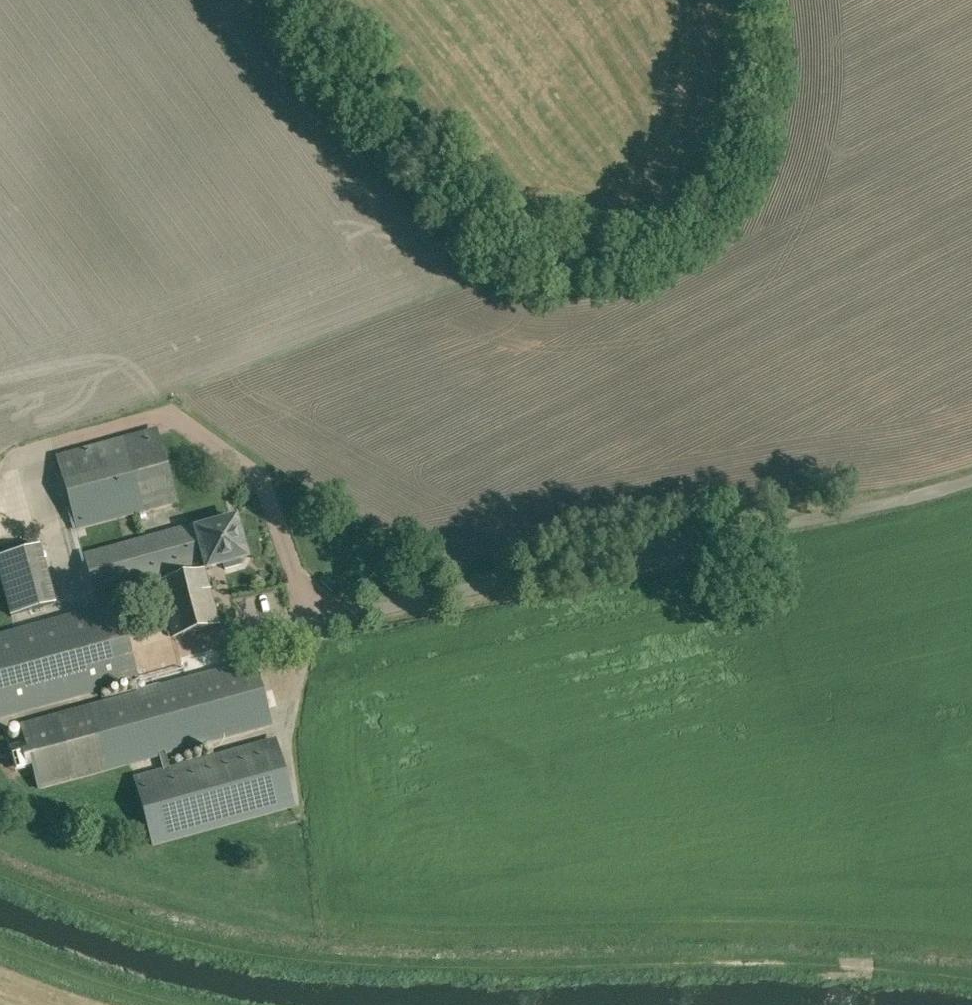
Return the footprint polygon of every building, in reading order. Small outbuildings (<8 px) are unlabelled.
[(75,531),(178,503),(157,427),(55,455),(75,531)] [(250,559),(237,514),(192,526),(192,524),(82,554),(93,593),(166,574),(167,579),(156,582),(171,637),(220,623),(205,572),(250,559)] [(5,552),(16,612),(62,603),(51,544),(5,552)] [(79,614),(0,635),(0,717),(99,691),(134,681),(133,676),(132,672),(114,605),(79,614)] [(174,767),(170,753),(272,725),(255,660),(26,723),(43,788),(163,755),(167,769),(138,776),(157,845),(295,807),(276,739),(174,767)]
